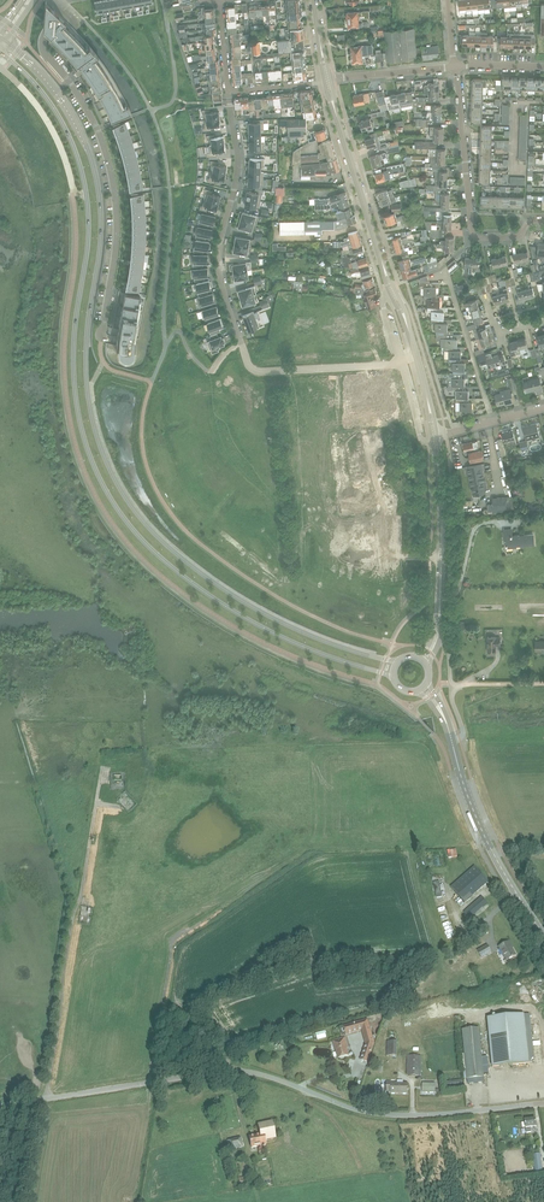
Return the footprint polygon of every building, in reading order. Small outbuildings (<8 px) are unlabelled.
[(484,9),(494,8),(493,0),(483,0),(484,9)] [(503,0),(493,0),(494,8),(504,7),(503,0)] [(65,19),(49,5),(45,1),(43,28),(46,31),(51,36),(56,41),(61,46),(67,53),(72,59),(77,64),(94,50),(89,45),(86,47),(84,48),(79,42),(73,36),(67,29),(61,23),(59,22),(63,18),(64,19),(64,20),(65,19)] [(101,1),(94,2),(96,12),(103,11),(101,1)] [(204,9),(204,7),(201,7),(202,13),(200,14),(199,15),(199,17),(201,17),(215,15),(214,8),(204,9)] [(348,12),(348,20),(362,19),(369,18),(369,11),(348,12)] [(302,15),(302,12),(289,13),(290,19),(287,19),(287,20),(301,19),(300,16),(301,16),(302,15)] [(242,15),(242,13),(238,13),(226,14),(227,21),(236,20),(236,16),(242,15)] [(301,21),(301,19),(287,20),(287,22),(290,21),(290,27),(295,26),(301,26),(303,25),(303,22),(302,21),(301,21)] [(362,19),(348,20),(349,27),(369,26),(369,24),(367,24),(367,22),(362,22),(362,19)] [(413,28),(407,29),(385,31),(387,53),(388,60),(388,61),(388,60),(401,59),(401,60),(402,60),(402,59),(415,58),(416,58),(416,54),(422,53),(423,59),(430,59),(430,57),(439,56),(439,58),(440,57),(440,55),(439,55),(438,46),(422,47),(422,48),(415,48),(413,28)] [(304,29),(302,29),(285,31),(286,35),(291,35),(291,37),(290,37),(290,39),(304,38),(304,29)] [(469,35),(463,35),(463,34),(459,34),(461,44),(462,44),(462,45),(469,45),(469,35)] [(535,34),(526,34),(525,47),(531,48),(532,43),(535,43),(535,39),(535,34)] [(494,36),(488,36),(487,36),(487,46),(493,46),(494,41),(497,42),(497,38),(494,38),(494,36)] [(250,41),(250,37),(243,38),(231,39),(232,46),(241,45),(240,41),(250,41)] [(501,37),(501,38),(497,38),(497,42),(501,42),(500,46),(507,47),(507,37),(501,37)] [(305,50),(304,44),(304,38),(290,39),(277,40),(279,53),(291,51),(304,50),(305,50)] [(367,45),(357,46),(351,46),(352,56),(365,55),(368,54),(367,45)] [(121,117),(130,113),(131,112),(128,105),(124,107),(123,108),(119,101),(115,93),(110,85),(106,78),(101,70),(97,65),(93,60),(95,59),(98,56),(94,50),(77,64),(81,69),(84,74),(88,79),(92,86),(97,93),(101,100),(105,108),(108,115),(111,121),(118,118),(118,119),(118,120),(122,118),(121,118),(121,117)] [(246,54),(247,54),(251,53),(251,50),(247,51),(232,52),(233,58),(240,58),(242,58),(242,54),(246,54)] [(304,51),(304,50),(291,51),(291,57),(291,59),(305,57),(304,54),(305,54),(305,51),(304,51)] [(365,60),(365,55),(352,56),(352,63),(360,62),(360,63),(370,63),(370,59),(365,60)] [(291,60),(292,65),(306,64),(306,60),(305,60),(305,57),(291,59),(291,60)] [(219,66),(219,59),(216,60),(210,61),(207,61),(206,61),(206,66),(203,66),(203,68),(219,66)] [(292,71),(292,72),(306,71),(306,68),(307,68),(306,64),(292,65),(293,71),(292,71)] [(296,79),(307,78),(307,77),(308,77),(307,74),(306,74),(306,71),(292,72),(292,74),(293,74),(294,79),(296,79)] [(254,83),(253,76),(244,76),(244,77),(233,78),(233,84),(242,83),(242,78),(248,78),(248,84),(254,83)] [(509,77),(503,77),(503,89),(511,90),(511,79),(509,79),(509,77)] [(424,87),(424,90),(424,91),(429,90),(439,90),(439,83),(438,83),(438,78),(433,79),(433,83),(429,83),(426,85),(426,84),(423,87),(424,87)] [(517,78),(511,78),(511,79),(511,90),(519,90),(520,79),(519,79),(517,79),(517,78)] [(525,78),(519,78),(519,79),(520,79),(519,90),(527,90),(528,80),(525,80),(525,78)] [(533,78),(528,78),(528,80),(527,90),(536,90),(536,80),(533,80),(533,78)] [(536,78),(536,80),(536,90),(543,91),(543,83),(543,80),(542,80),(542,78),(536,78)] [(313,90),(298,91),(297,91),(294,92),(294,91),(294,98),(300,98),(313,97),(313,94),(314,94),(314,93),(314,90),(313,90)] [(0,100),(0,102),(4,106),(4,105),(7,109),(10,106),(6,103),(13,97),(8,92),(0,100)] [(405,92),(398,94),(401,108),(404,107),(408,107),(407,106),(406,95),(405,92)] [(293,93),(286,93),(287,107),(288,107),(288,112),(288,116),(295,116),(295,113),(291,113),(291,107),(294,106),(293,93)] [(355,104),(361,103),(369,102),(367,93),(368,93),(353,96),(355,104)] [(401,108),(398,94),(391,95),(391,96),(385,97),(387,103),(387,105),(389,110),(401,108)] [(243,114),(243,110),(242,98),(235,98),(236,108),(237,108),(240,107),(241,114),(243,114)] [(268,104),(267,98),(261,98),(262,107),(262,110),(263,117),(269,117),(269,113),(266,113),(265,107),(268,107),(268,104)] [(426,105),(426,101),(413,101),(413,105),(414,111),(416,111),(417,106),(418,106),(418,105),(426,105)] [(317,106),(317,103),(301,105),(302,105),(302,110),(302,111),(303,111),(316,110),(316,108),(317,108),(317,106)] [(12,109),(9,111),(12,114),(16,120),(26,113),(22,107),(14,113),(12,109)] [(204,113),(204,120),(220,119),(220,118),(219,114),(219,111),(210,112),(210,109),(202,109),(202,114),(204,113)] [(26,113),(16,120),(20,126),(21,126),(23,129),(26,128),(23,124),(30,119),(26,113)] [(306,118),(279,119),(280,137),(307,136),(306,118)] [(371,122),(370,118),(360,121),(362,130),(367,129),(368,132),(374,131),(373,127),(374,127),(373,122),(371,122)] [(220,119),(204,120),(205,127),(204,127),(204,131),(212,130),(211,127),(220,126),(220,123),(220,120),(220,119)] [(120,123),(113,126),(116,133),(127,129),(124,122),(123,122),(120,123)] [(127,129),(116,133),(118,140),(130,136),(127,129)] [(328,136),(326,129),(315,132),(314,131),(310,132),(312,138),(308,139),(309,142),(328,136)] [(27,131),(25,132),(27,136),(30,142),(41,136),(37,130),(29,134),(27,131)] [(383,130),(373,133),(370,134),(371,138),(365,140),(367,148),(377,145),(378,150),(387,147),(386,142),(379,144),(378,140),(379,139),(378,136),(384,134),(383,130)] [(209,145),(209,146),(224,143),(224,142),(224,139),(223,136),(214,138),(214,134),(206,135),(207,139),(211,139),(212,145),(209,145)] [(443,134),(430,134),(430,137),(433,137),(433,142),(423,142),(415,142),(415,145),(436,145),(436,142),(443,142),(443,134)] [(41,136),(30,142),(33,149),(34,148),(36,152),(38,151),(36,147),(44,143),(41,136)] [(132,143),(130,136),(118,140),(120,147),(132,143)] [(329,140),(323,142),(318,145),(321,152),(318,152),(318,155),(301,156),(300,147),(293,151),(293,152),(293,155),(292,164),(319,162),(319,159),(327,157),(327,160),(337,157),(335,151),(334,148),(333,148),(331,145),(332,144),(331,140),(329,141),(329,140)] [(264,142),(261,142),(250,143),(250,146),(250,148),(250,149),(257,149),(257,153),(265,153),(264,142)] [(134,151),(132,143),(120,147),(123,154),(134,151)] [(225,144),(224,143),(209,146),(210,152),(206,153),(207,157),(217,156),(217,152),(226,150),(225,148),(225,144)] [(415,145),(415,148),(423,148),(430,149),(431,149),(431,153),(429,153),(429,156),(431,156),(445,156),(446,149),(443,149),(440,149),(437,149),(436,149),(436,145),(415,145)] [(136,158),(134,151),(123,154),(124,161),(136,158)] [(386,153),(377,155),(371,156),(371,157),(372,157),(373,161),(371,161),(373,167),(382,164),(385,163),(383,158),(387,158),(386,153)] [(40,154),(37,155),(38,159),(41,166),(52,162),(50,155),(41,158),(40,154)] [(138,165),(136,158),(124,161),(126,168),(138,165)] [(250,164),(250,165),(261,166),(264,166),(265,159),(250,158),(250,159),(250,162),(250,164)] [(340,170),(337,158),(330,161),(325,162),(320,163),(320,162),(319,162),(292,164),(293,182),(302,183),(301,176),(306,175),(306,179),(315,179),(324,179),(324,175),(332,175),(332,172),(340,170)] [(210,171),(225,174),(226,173),(226,169),(227,166),(218,165),(218,161),(211,160),(210,164),(211,165),(210,171)] [(52,162),(41,166),(43,173),(45,177),(48,176),(46,172),(55,168),(52,162)] [(403,163),(387,167),(389,167),(391,173),(399,171),(399,172),(405,171),(403,163)] [(140,173),(138,165),(126,168),(128,175),(140,173)] [(425,167),(421,167),(421,170),(435,171),(435,178),(447,178),(448,171),(445,171),(445,167),(432,167),(425,167)] [(383,171),(381,172),(375,174),(377,182),(390,178),(388,170),(384,172),(383,171)] [(225,174),(210,171),(209,178),(208,178),(207,182),(215,183),(215,179),(224,181),(225,178),(225,175),(225,174)] [(141,180),(140,173),(128,175),(129,182),(141,180)] [(508,177),(503,177),(497,177),(497,184),(507,185),(508,177)] [(48,179),(46,180),(46,184),(48,191),(60,189),(58,182),(49,184),(48,179)] [(142,188),(141,180),(129,182),(130,189),(137,188),(141,188),(142,188)] [(204,199),(219,203),(219,202),(219,203),(220,199),(221,197),(212,194),(213,190),(206,188),(204,192),(206,193),(204,199)] [(47,198),(43,199),(44,204),(53,202),(52,198),(61,196),(60,189),(48,191),(46,191),(47,198)] [(387,190),(382,191),(377,193),(379,199),(389,196),(388,191),(391,191),(391,189),(387,190)] [(246,198),(261,201),(262,194),(252,192),(249,192),(247,191),(247,195),(246,197),(246,198)] [(345,192),(340,194),(329,197),(329,198),(319,199),(319,198),(315,199),(315,204),(324,204),(331,204),(347,198),(345,192)] [(142,193),(138,194),(131,195),(132,202),(144,201),(143,193),(142,193)] [(395,195),(389,196),(379,199),(381,206),(391,202),(391,203),(397,201),(395,195)] [(259,208),(261,201),(246,198),(246,199),(245,202),(246,202),(245,205),(247,206),(249,206),(259,208)] [(349,205),(347,198),(331,204),(324,204),(315,204),(315,211),(322,210),(325,209),(331,208),(339,205),(340,208),(349,205)] [(219,203),(204,199),(202,206),(201,205),(200,209),(207,211),(208,208),(217,210),(217,208),(218,208),(219,204),(218,204),(219,203)] [(144,209),(144,201),(132,202),(132,209),(144,209)] [(350,207),(345,209),(341,210),(342,214),(337,216),(337,217),(334,218),(335,221),(338,220),(344,218),(343,217),(352,214),(350,207)] [(444,211),(440,211),(440,219),(437,219),(437,222),(452,222),(452,215),(451,215),(451,211),(444,211)] [(242,214),(241,219),(257,224),(259,217),(255,216),(243,212),(243,214),(242,214)] [(207,222),(213,224),(215,216),(202,213),(200,220),(199,224),(206,226),(207,222)] [(395,213),(390,215),(384,217),(387,224),(401,220),(401,221),(402,221),(403,224),(406,223),(403,215),(396,217),(395,213)] [(338,220),(335,221),(335,229),(339,229),(346,227),(347,225),(357,221),(355,215),(344,218),(338,220)] [(240,225),(239,227),(251,230),(254,231),(257,224),(241,219),(239,225),(240,225)] [(322,229),(335,229),(335,221),(322,221),(312,221),(304,221),(280,222),(280,234),(304,234),(322,233),(322,229)] [(432,222),(424,222),(427,229),(428,232),(428,233),(446,233),(447,230),(452,230),(452,222),(437,222),(437,225),(440,225),(440,229),(432,229),(432,222)] [(204,235),(210,237),(212,229),(199,227),(199,226),(196,226),(194,234),(197,234),(196,238),(203,239),(204,235)] [(360,237),(358,230),(348,233),(349,237),(343,239),(344,242),(360,237)] [(400,236),(397,237),(391,239),(393,246),(408,241),(407,237),(401,239),(400,236)] [(236,239),(235,244),(251,247),(252,239),(249,239),(237,237),(236,239)] [(362,244),(360,237),(344,242),(333,242),(333,247),(342,246),(342,247),(351,244),(353,247),(362,244)] [(145,239),(133,238),(132,245),(144,246),(145,239)] [(202,249),(208,250),(208,248),(210,248),(210,244),(209,243),(209,242),(196,240),(195,247),(194,247),(194,251),(201,252),(202,249)] [(410,241),(408,241),(393,246),(396,253),(405,250),(404,248),(415,245),(415,246),(422,244),(421,241),(415,242),(414,242),(410,241)] [(234,249),(234,251),(246,254),(250,254),(251,247),(235,244),(234,249)] [(144,246),(132,245),(132,253),(144,254),(144,246)] [(362,245),(356,247),(349,249),(349,250),(341,250),(341,254),(342,254),(341,257),(342,257),(347,257),(347,254),(354,251),(355,254),(364,251),(362,245)] [(520,253),(523,266),(523,267),(526,266),(525,262),(530,261),(529,257),(527,251),(520,253)] [(144,254),(132,253),(131,260),(143,261),(144,254)] [(520,266),(523,266),(520,253),(513,254),(515,262),(519,261),(520,266)] [(191,254),(191,262),(193,262),(193,266),(201,266),(201,262),(207,263),(208,255),(195,254),(191,254)] [(450,254),(445,258),(445,257),(438,263),(439,268),(452,257),(450,254)] [(351,261),(350,256),(347,257),(342,257),(345,267),(350,268),(353,267),(353,268),(356,268),(358,267),(368,264),(366,258),(358,260),(351,262),(348,263),(348,262),(351,261)] [(425,256),(421,258),(410,261),(409,258),(404,259),(398,261),(400,268),(406,267),(426,260),(425,256)] [(506,256),(499,257),(501,265),(508,264),(506,256)] [(501,265),(499,257),(492,259),(493,267),(501,265)] [(465,265),(464,270),(469,270),(469,272),(472,272),(472,266),(472,258),(465,258),(465,264),(465,265)] [(480,258),(472,258),(472,266),(472,272),(472,275),(475,275),(475,271),(475,270),(479,270),(480,258)] [(533,260),(534,264),(536,272),(537,271),(543,269),(543,266),(538,267),(537,264),(537,259),(533,260)] [(143,261),(131,260),(130,267),(142,269),(143,261)] [(454,260),(448,266),(450,274),(459,266),(454,260)] [(427,264),(429,271),(439,268),(438,263),(437,261),(427,264)] [(233,267),(234,272),(247,270),(246,263),(233,265),(233,267)] [(142,269),(130,267),(129,274),(141,276),(142,269)] [(410,267),(407,268),(401,270),(403,277),(422,271),(421,267),(411,270),(410,267)] [(202,276),(209,276),(208,268),(194,269),(195,277),(194,277),(195,281),(202,280),(202,276)] [(353,273),(355,277),(358,276),(357,272),(359,271),(358,268),(357,269),(350,269),(352,273),(353,273)] [(369,268),(363,270),(360,270),(362,276),(360,277),(360,279),(371,275),(369,268)] [(235,277),(235,279),(248,278),(247,270),(234,272),(235,277)] [(536,272),(534,272),(535,279),(542,279),(543,284),(543,271),(537,272),(537,271),(536,272)] [(141,276),(129,274),(128,281),(140,284),(141,276)] [(493,282),(492,275),(488,276),(482,278),(484,285),(485,285),(490,283),(493,282)] [(424,287),(424,295),(436,295),(436,287),(440,287),(440,283),(430,283),(427,276),(420,278),(420,287),(424,287)] [(356,284),(355,288),(363,288),(364,288),(374,284),(372,277),(363,280),(364,284),(362,285),(361,284),(356,284)] [(140,284),(128,281),(126,288),(133,290),(137,291),(138,291),(140,284)] [(209,281),(196,284),(198,291),(197,291),(198,295),(206,293),(205,290),(211,288),(211,287),(212,287),(211,282),(210,282),(209,281)] [(529,288),(525,289),(527,299),(532,298),(531,297),(533,296),(533,297),(535,296),(535,295),(535,296),(533,288),(532,288),(531,284),(528,285),(529,288)] [(239,293),(241,298),(256,294),(254,286),(251,287),(239,291),(240,293),(239,293)] [(365,290),(364,288),(363,288),(355,288),(355,293),(364,294),(365,298),(363,298),(367,309),(376,306),(375,306),(373,300),(374,299),(373,296),(377,294),(375,287),(365,290)] [(521,290),(520,287),(517,288),(520,299),(520,300),(522,300),(522,299),(523,299),(524,300),(527,299),(525,289),(521,290)] [(510,300),(507,288),(503,289),(504,293),(500,294),(502,302),(510,300)] [(493,296),(493,298),(495,304),(502,302),(500,294),(497,295),(496,291),(492,292),(493,296)] [(117,336),(116,345),(116,348),(116,350),(117,351),(117,353),(118,354),(119,355),(120,356),(122,357),(123,358),(125,358),(127,358),(128,358),(130,357),(131,356),(133,355),(134,354),(135,352),(135,351),(135,349),(136,337),(139,337),(146,297),(140,296),(139,296),(125,293),(125,294),(119,292),(111,334),(117,336)] [(215,301),(213,293),(200,297),(197,298),(200,307),(209,305),(209,303),(215,301)] [(256,294),(241,298),(242,303),(243,305),(255,302),(259,301),(256,294)] [(427,299),(427,307),(441,307),(441,295),(436,295),(424,295),(424,299),(427,299)] [(478,299),(476,300),(464,303),(465,306),(469,305),(470,310),(479,307),(477,303),(479,303),(478,299)] [(212,315),(219,313),(216,306),(204,310),(201,310),(203,318),(205,318),(206,321),(213,319),(212,315)] [(431,312),(431,319),(444,319),(445,311),(441,311),(441,307),(427,307),(427,312),(431,312)] [(481,314),(479,307),(470,310),(472,314),(468,315),(469,318),(481,314)] [(254,312),(243,315),(245,319),(245,320),(246,322),(246,323),(249,331),(259,327),(254,312)] [(217,328),(223,326),(220,319),(208,323),(210,330),(211,334),(218,332),(217,328)] [(361,319),(353,322),(357,332),(365,330),(361,319)] [(444,332),(444,334),(454,335),(454,330),(448,330),(448,323),(444,323),(444,319),(431,319),(431,324),(435,324),(435,332),(444,332)] [(353,322),(347,324),(351,335),(357,332),(353,322)] [(347,324),(341,326),(345,337),(351,335),(347,324)] [(473,329),(476,339),(488,336),(485,328),(478,331),(476,324),(467,327),(468,331),(473,329)] [(341,326),(335,328),(339,339),(345,337),(341,326)] [(312,328),(307,330),(311,340),(316,338),(312,328)] [(335,328),(329,330),(333,341),(339,339),(335,328)] [(307,330),(301,332),(305,342),(311,340),(307,330)] [(329,330),(324,332),(327,343),(328,343),(333,341),(329,330)] [(301,332),(295,334),(299,345),(305,342),(301,332)] [(223,342),(225,341),(223,338),(222,338),(221,336),(218,337),(217,334),(210,336),(211,340),(207,341),(210,349),(217,347),(220,346),(224,344),(223,342)] [(295,334),(289,336),(292,347),(299,345),(295,334)] [(445,339),(445,347),(458,347),(458,338),(454,338),(454,335),(444,334),(444,335),(441,335),(441,339),(445,339)] [(289,336),(283,338),(286,349),(292,347),(289,336)] [(490,343),(488,336),(476,339),(479,349),(474,351),(476,355),(484,352),(482,346),(490,343)] [(283,338),(275,341),(279,352),(286,349),(283,338)] [(525,338),(518,340),(521,354),(521,353),(526,352),(525,351),(528,350),(527,346),(527,344),(525,338)] [(521,354),(518,340),(510,342),(512,349),(509,350),(511,355),(516,353),(516,355),(521,354)] [(395,343),(384,346),(386,353),(397,349),(395,343)] [(445,359),(448,359),(461,359),(461,350),(457,350),(458,347),(445,347),(445,359)] [(397,349),(386,353),(387,358),(398,355),(397,349)] [(356,353),(348,356),(352,369),(360,366),(356,353)] [(496,369),(495,366),(501,364),(502,366),(506,365),(503,357),(499,358),(499,356),(491,358),(489,353),(485,355),(485,354),(478,356),(480,364),(487,362),(489,368),(488,368),(487,370),(488,371),(489,372),(495,370),(496,369)] [(398,355),(387,358),(389,364),(400,361),(398,355)] [(348,356),(340,359),(344,372),(352,369),(348,356)] [(340,359),(332,362),(337,374),(344,372),(340,359)] [(461,359),(448,359),(448,363),(452,363),(452,371),(465,371),(465,363),(461,362),(461,359)] [(400,361),(389,364),(391,370),(402,367),(400,361)] [(332,362),(324,365),(329,377),(337,374),(332,362)] [(324,365),(316,367),(321,380),(329,377),(324,365)] [(402,367),(391,370),(392,376),(404,373),(402,367)] [(311,369),(304,372),(308,383),(315,380),(311,369)] [(304,372),(298,374),(302,385),(308,383),(304,372)] [(404,373),(392,376),(394,382),(405,379),(404,373)] [(298,374),(291,376),(295,387),(302,385),(298,374)] [(452,378),(452,386),(469,386),(469,385),(465,385),(465,378),(461,378),(461,374),(448,374),(448,378),(452,378)] [(291,376),(285,379),(288,389),(295,387),(291,376)] [(539,378),(522,382),(524,390),(525,389),(525,392),(536,389),(538,394),(543,393),(539,378)] [(405,379),(394,382),(396,388),(407,385),(405,379)] [(185,380),(184,387),(195,388),(196,381),(185,380)] [(407,385),(396,388),(398,394),(409,391),(407,385)] [(456,390),(456,398),(469,398),(469,390),(465,390),(465,387),(469,387),(469,386),(452,386),(452,390),(456,390)] [(184,387),(183,394),(194,396),(195,388),(184,387)] [(513,402),(510,389),(504,391),(505,392),(495,395),(498,405),(507,402),(508,404),(513,402)] [(369,391),(361,394),(365,406),(374,403),(369,391)] [(409,391),(398,394),(399,400),(410,396),(409,391)] [(361,394),(353,396),(358,409),(365,406),(361,394)] [(353,396),(345,399),(350,412),(358,409),(353,396)] [(410,396),(399,400),(401,406),(412,403),(410,396)] [(469,398),(456,398),(456,402),(460,402),(459,410),(456,410),(456,415),(472,415),(472,402),(468,402),(469,398)] [(345,399),(337,402),(342,415),(350,412),(345,399)] [(336,404),(329,407),(333,418),(339,415),(336,404)] [(329,407),(323,409),(327,420),(333,418),(329,407)] [(323,409),(317,411),(321,422),(327,420),(323,409)] [(317,411),(311,413),(315,424),(321,422),(317,411)] [(311,413),(305,415),(309,426),(315,424),(311,413)] [(305,415),(298,418),(302,428),(309,426),(305,415)] [(523,427),(524,433),(526,440),(540,436),(536,424),(523,427)] [(196,429),(185,432),(187,439),(197,436),(196,429)] [(502,432),(504,438),(505,442),(512,440),(513,445),(516,444),(515,439),(512,429),(502,432)] [(197,436),(187,439),(188,446),(199,443),(197,436)] [(497,441),(501,456),(506,455),(502,439),(497,441)] [(477,441),(463,444),(465,450),(474,448),(479,448),(478,445),(477,441)] [(519,443),(521,450),(528,448),(526,441),(519,443)] [(267,451),(262,453),(268,463),(272,461),(267,451)] [(469,453),(471,463),(484,460),(482,451),(469,453)] [(202,452),(192,456),(195,463),(206,458),(202,452)] [(262,452),(257,454),(263,464),(267,462),(262,452)] [(247,453),(242,455),(248,465),(252,463),(247,453)] [(242,454),(237,456),(243,466),(247,464),(242,454)] [(206,458),(195,463),(199,469),(209,465),(206,458)] [(470,482),(472,491),(477,490),(479,490),(487,488),(486,482),(485,482),(485,479),(484,480),(483,476),(484,476),(482,464),(467,467),(469,476),(470,475),(471,482),(470,482)] [(493,512),(493,513),(506,512),(506,497),(492,498),(493,504),(488,505),(488,512),(493,512)] [(506,544),(507,548),(513,548),(512,545),(516,545),(516,546),(534,545),(533,535),(520,535),(512,536),(511,528),(504,529),(505,541),(507,541),(507,544),(506,544)] [(488,637),(488,651),(496,651),(496,645),(500,645),(500,637),(496,638),(496,637),(488,637)] [(535,651),(543,651),(543,641),(535,641),(535,651)] [(475,866),(470,870),(451,887),(465,903),(489,882),(475,866)] [(488,903),(482,897),(464,912),(470,919),(488,903)] [(510,947),(512,946),(510,942),(499,947),(506,960),(512,957),(512,958),(516,956),(512,949),(511,949),(510,947)] [(478,952),(482,958),(491,952),(488,946),(478,952)] [(524,1015),(488,1018),(493,1067),(529,1063),(524,1015)] [(361,1023),(344,1028),(346,1034),(363,1029),(364,1034),(370,1032),(367,1021),(361,1023)] [(479,1029),(462,1030),(466,1070),(464,1071),(465,1079),(467,1079),(484,1077),(479,1029)] [(339,1059),(348,1056),(346,1048),(347,1048),(346,1043),(344,1044),(343,1039),(334,1041),(339,1059)] [(398,1041),(387,1041),(387,1056),(392,1056),(392,1060),(397,1060),(398,1041)] [(367,1044),(361,1060),(368,1063),(374,1044),(367,1044)] [(410,1076),(420,1076),(421,1057),(411,1056),(410,1076)] [(387,1082),(387,1085),(386,1091),(391,1091),(391,1093),(408,1093),(408,1091),(408,1090),(408,1084),(391,1084),(391,1082),(387,1082)] [(435,1084),(423,1084),(423,1093),(435,1093),(435,1084)] [(525,1121),(525,1122),(521,1123),(522,1128),(526,1128),(526,1133),(531,1133),(530,1128),(536,1127),(535,1119),(525,1121)] [(274,1127),(272,1121),(257,1125),(260,1135),(249,1137),(251,1148),(266,1145),(265,1141),(276,1138),(274,1127)] [(227,1141),(229,1147),(229,1150),(243,1147),(241,1138),(227,1141)] [(543,1171),(541,1154),(533,1155),(535,1172),(543,1171)]
